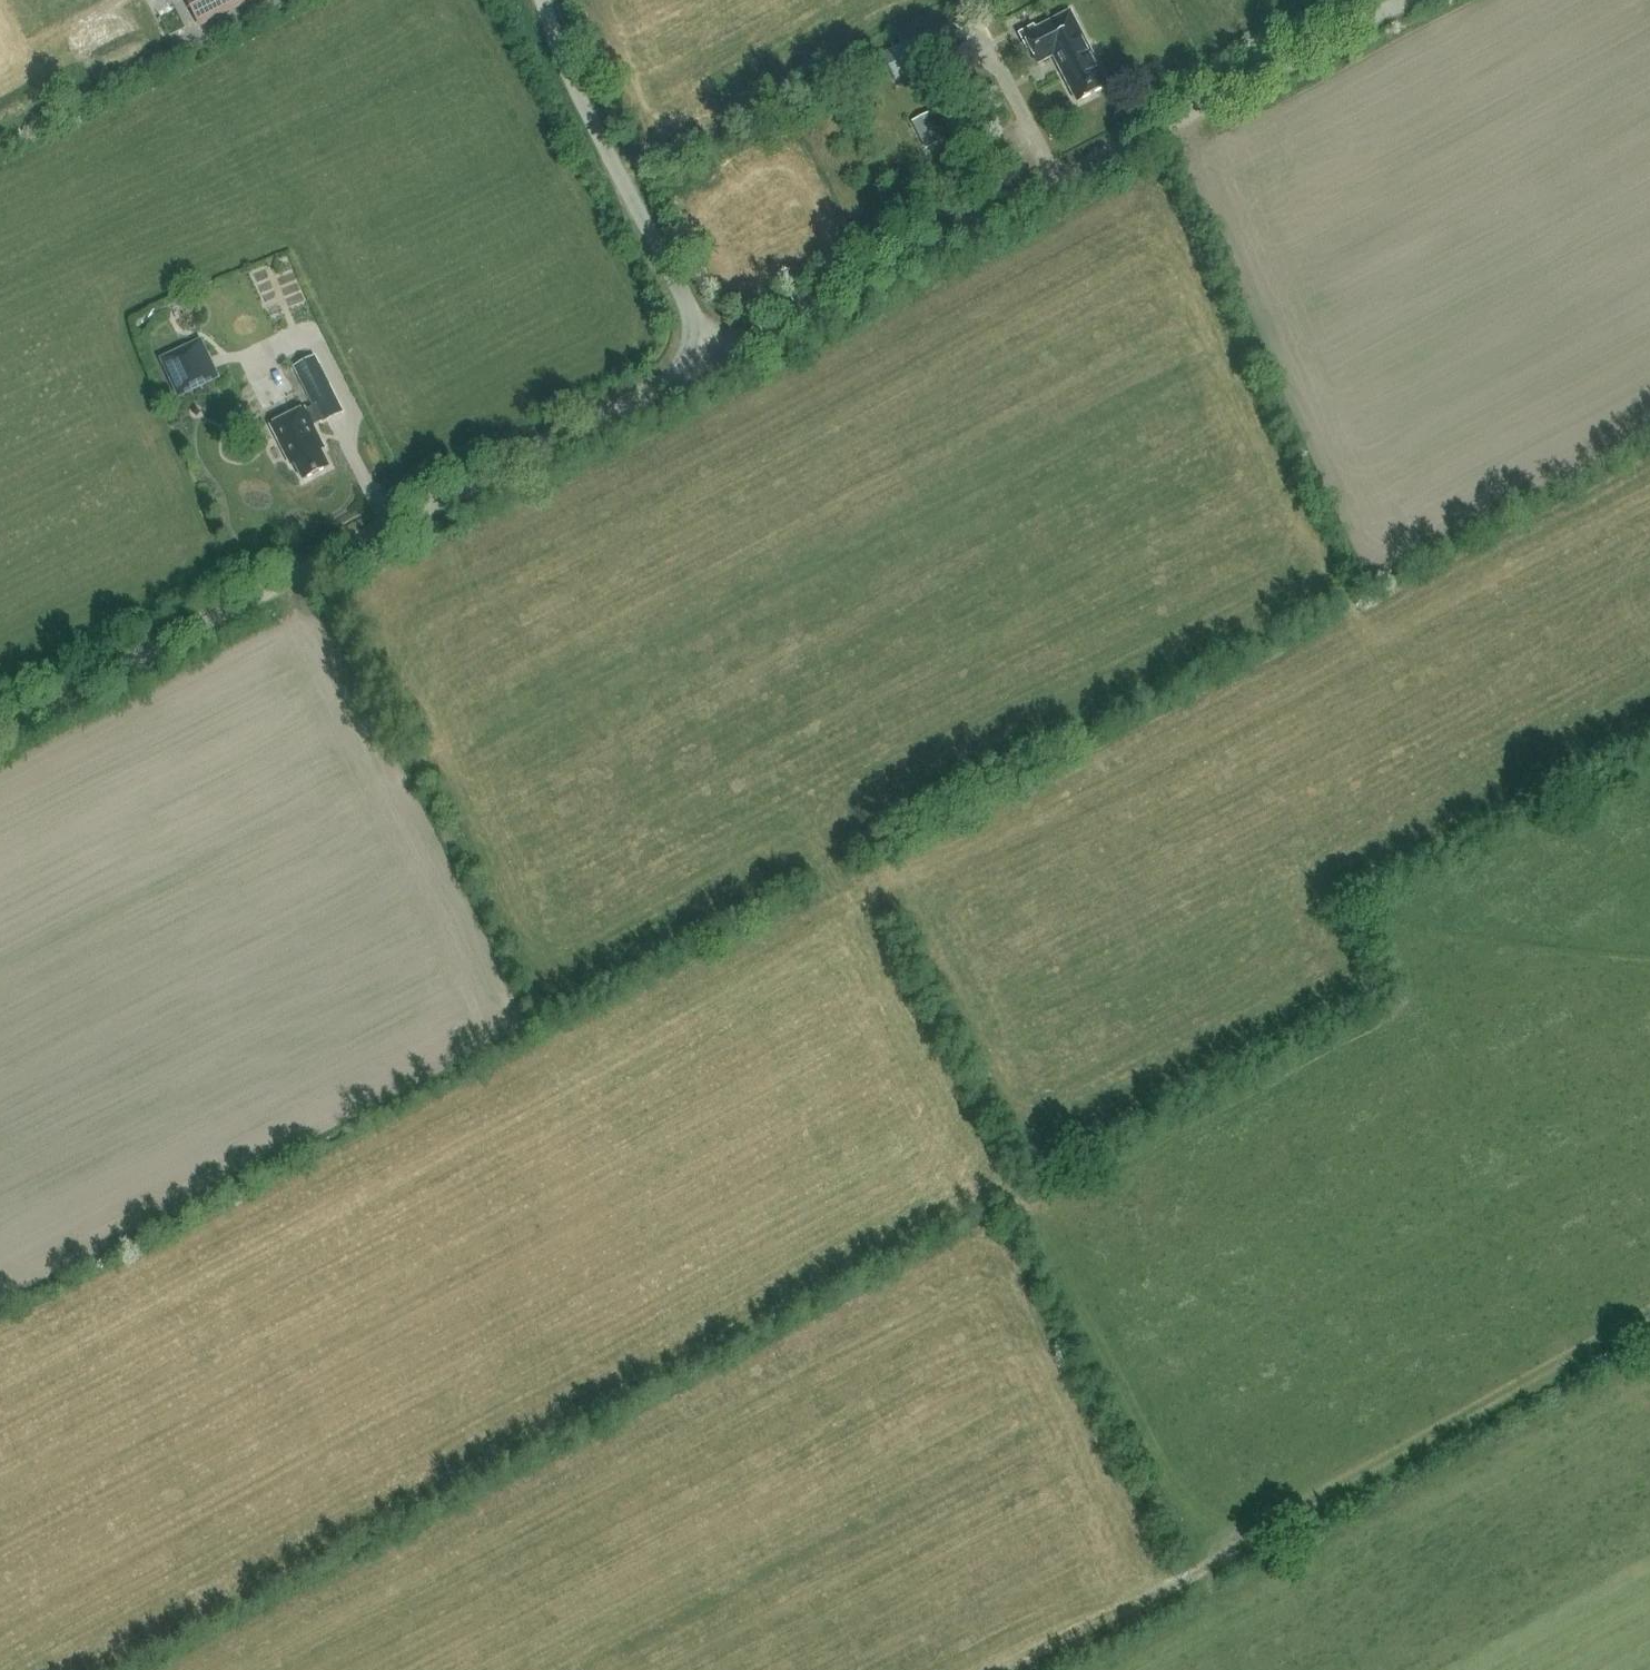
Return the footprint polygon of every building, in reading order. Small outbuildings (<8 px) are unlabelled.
[(1077,102),(1109,85),(1070,11),(1035,29),(1034,26),(1020,34),(1027,48),(1029,46),(1038,63),(1053,56),(1077,102)] [(884,55),(896,79),(940,57),(928,33),(884,55)] [(996,100),(991,92),(984,96),(989,104),(996,100)] [(944,141),(929,112),(911,122),(925,150),(944,141)] [(202,386),(184,347),(160,358),(178,398),(202,386)] [(322,423),(342,412),(314,357),(294,367),(314,406),(322,422),(322,423)] [(271,426),(278,440),(290,465),(294,463),(303,480),(329,467),(320,450),(324,448),(313,426),(322,422),(314,406),(305,410),(305,409),(271,426)]
